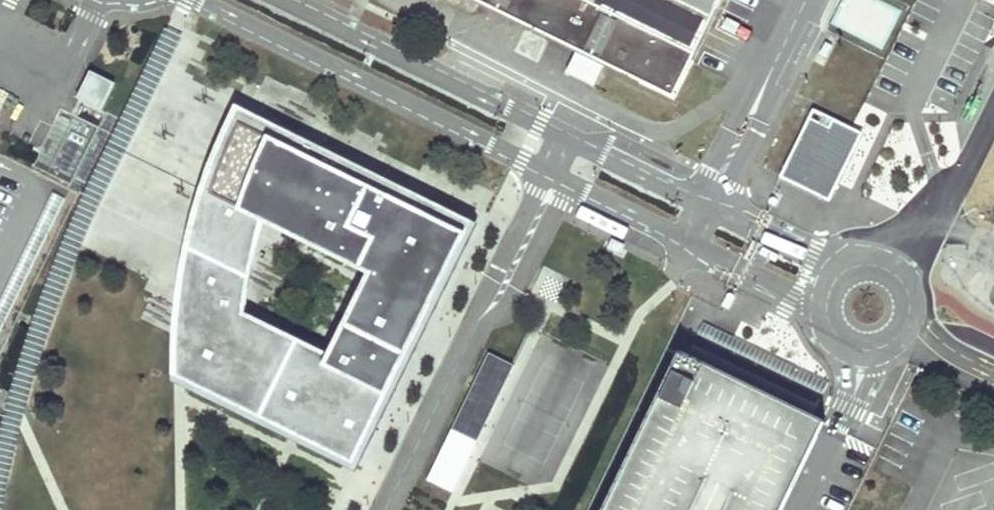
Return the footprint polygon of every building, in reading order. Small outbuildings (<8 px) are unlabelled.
[(672,97),(720,0),(473,0),(672,97)] [(901,9),(881,0),(842,0),(831,26),(883,49),(901,9)] [(93,70),(78,99),(103,112),(118,83),(93,70)] [(193,230),(185,269),(179,307),(176,342),(175,378),(356,467),(474,225),(238,110),(221,147),(204,192),(193,230)] [(59,112),(35,167),(71,182),(86,146),(92,149),(100,129),(59,112)] [(783,177),(830,200),(862,134),(815,112),(783,177)] [(428,481),(452,492),(514,364),(490,353),(428,481)] [(819,433),(677,366),(608,509),(782,509),(819,433)]
